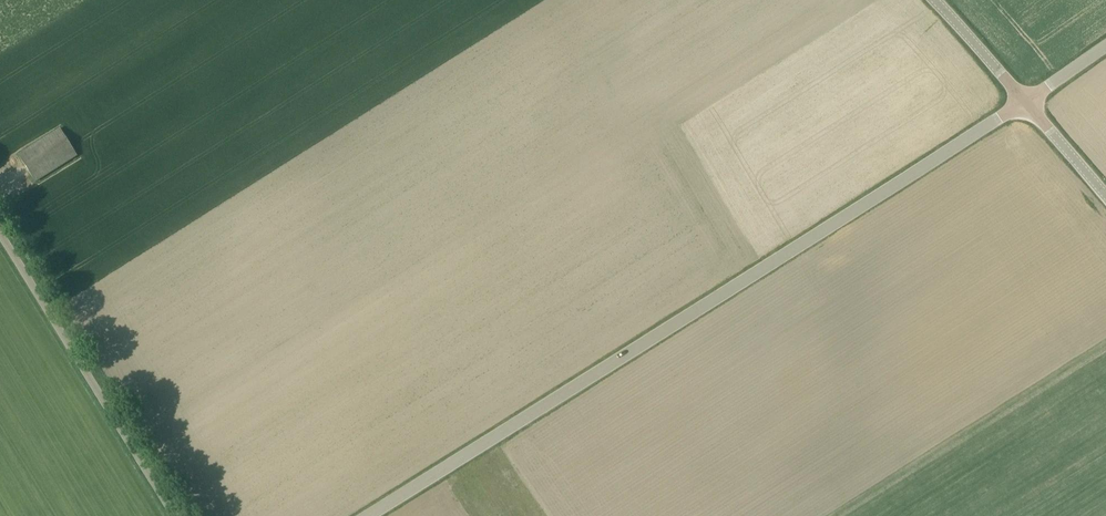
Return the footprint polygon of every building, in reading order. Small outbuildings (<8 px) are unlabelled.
[(77,155),(60,128),(18,155),(35,182),(77,155)]
